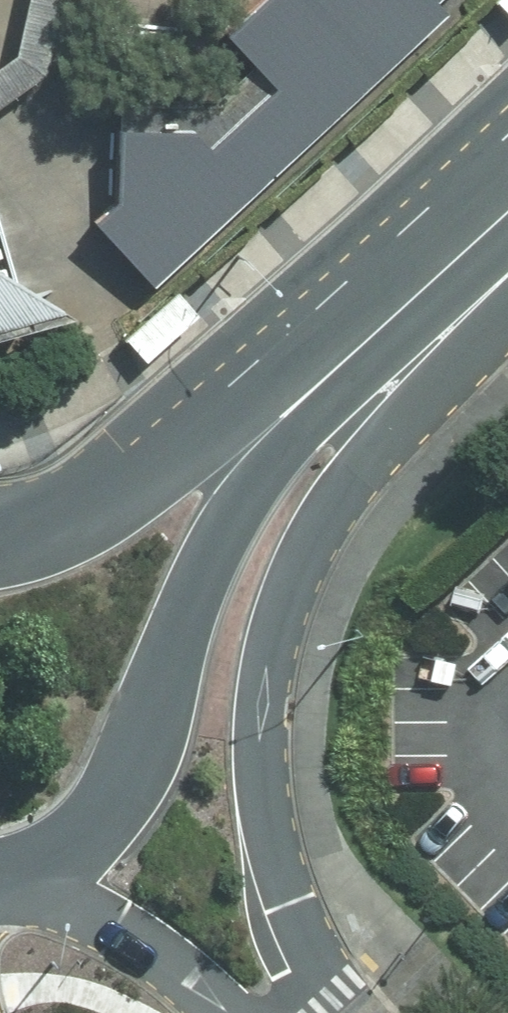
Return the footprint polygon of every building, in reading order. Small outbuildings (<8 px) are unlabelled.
[(448,0),(255,0),(221,31),(251,73),(216,104),(117,106),(108,202),(84,219),(149,286),(448,0)] [(495,4),(507,19),(507,0),(500,0),(495,4)] [(65,323),(0,259),(0,341),(65,323)] [(177,294),(124,341),(145,365),(199,317),(177,294)]
